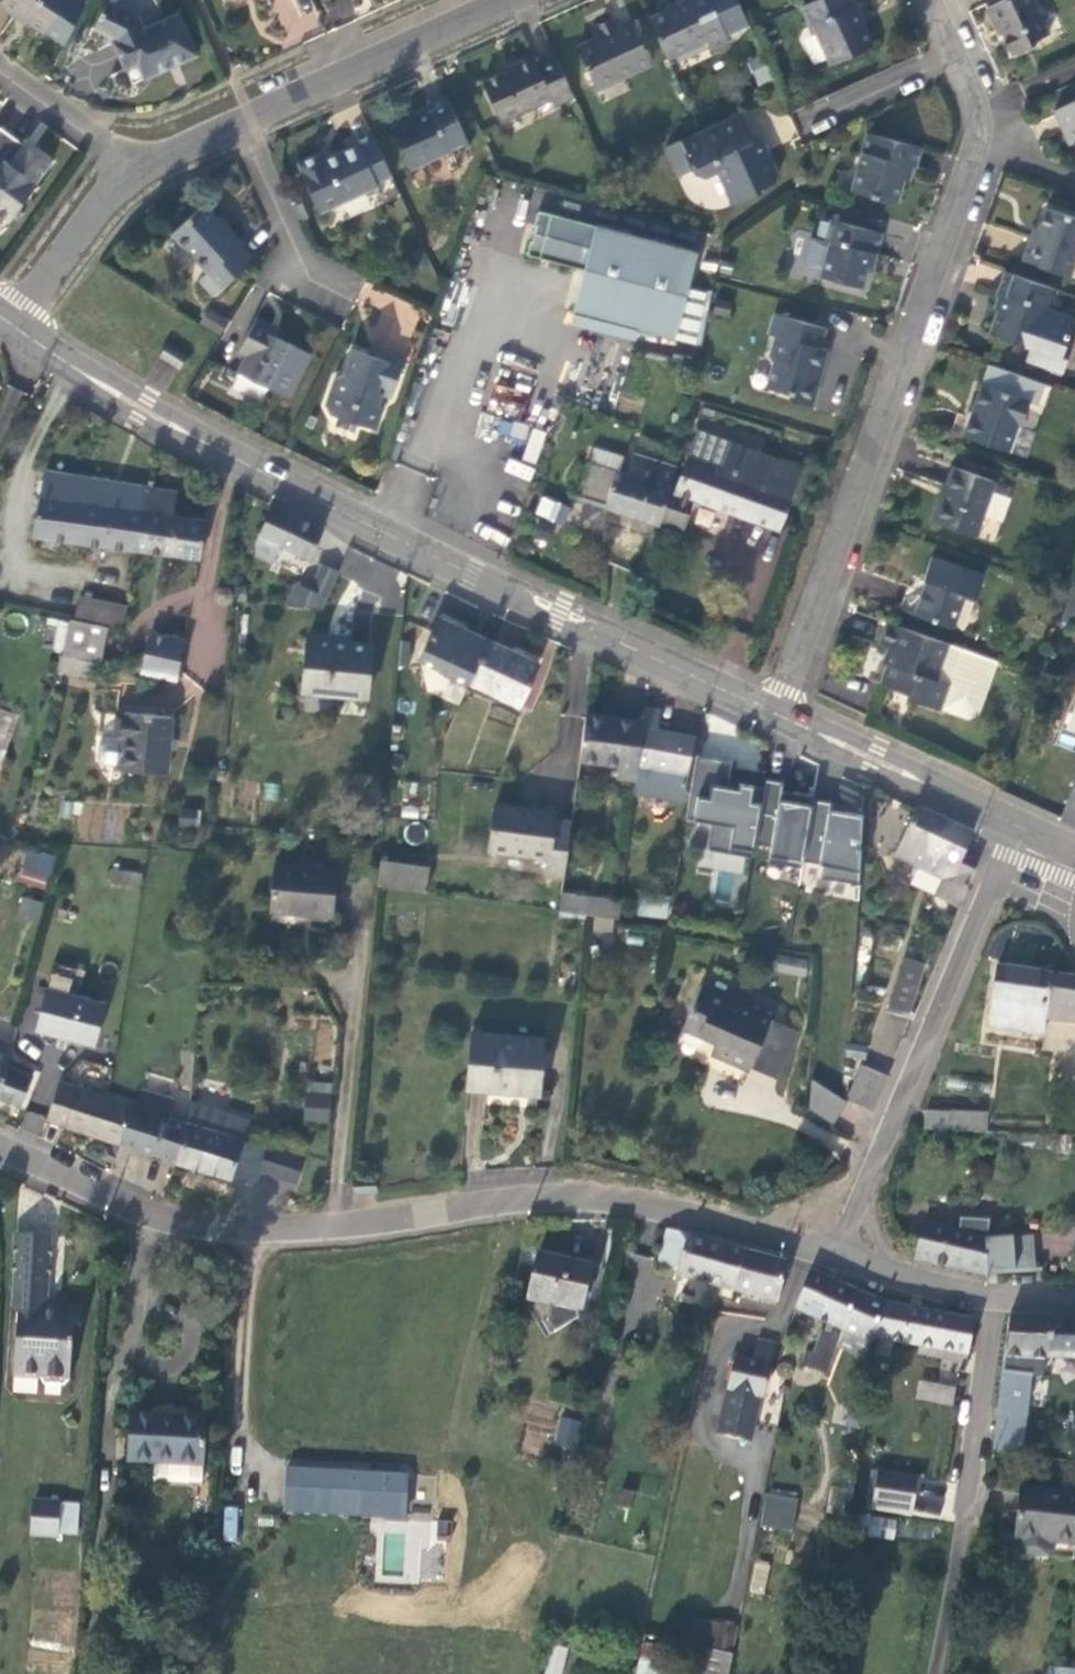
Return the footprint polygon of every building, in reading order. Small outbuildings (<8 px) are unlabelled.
[(0,2),(0,4),(14,14),(24,22),(26,20),(43,32),(67,0),(2,0),(0,2)] [(197,52),(178,10),(144,26),(139,13),(108,0),(107,0),(94,27),(118,38),(113,39),(120,54),(126,67),(139,61),(145,76),(197,52)] [(649,16),(668,57),(707,39),(710,47),(729,39),(711,0),(686,0),(685,3),(678,0),(676,0),(671,2),(666,5),(667,8),(649,16)] [(853,0),(809,0),(801,4),(810,25),(816,22),(832,61),(873,44),(863,21),(857,9),(855,4),(853,0)] [(855,4),(857,9),(870,3),(869,0),(863,0),(855,4)] [(988,5),(995,22),(998,21),(1013,52),(1033,43),(1031,39),(1044,33),(1029,0),(1000,0),(988,5)] [(600,94),(655,68),(635,25),(620,33),(616,24),(606,29),(599,32),(603,43),(581,53),(600,94)] [(554,104),(574,95),(555,52),(536,61),(533,54),(521,59),(515,62),(516,66),(483,80),(501,119),(551,97),(554,104)] [(470,144),(448,96),(428,105),(430,110),(419,115),(392,127),(410,166),(447,149),(449,154),(470,144)] [(1056,109),(1061,120),(1065,129),(1068,128),(1074,142),(1074,100),(1056,109)] [(752,140),(745,124),(739,113),(665,147),(674,166),(689,159),(693,168),(695,172),(700,175),(705,176),(719,169),(731,194),(735,202),(763,189),(762,187),(777,180),(777,174),(768,153),(766,149),(752,155),(746,142),(752,140)] [(49,166),(33,153),(29,158),(19,151),(23,146),(14,139),(0,129),(0,215),(8,221),(49,166)] [(920,146),(868,131),(852,189),(897,201),(903,179),(907,163),(915,165),(920,146)] [(760,136),(752,140),(746,142),(752,155),(766,149),(760,136)] [(375,181),(391,173),(375,139),(361,146),(359,142),(340,150),(323,158),(320,152),(299,162),(320,209),(376,184),(375,181)] [(33,153),(23,146),(19,151),(29,158),(33,153)] [(678,175),(693,168),(689,159),(674,166),(678,175)] [(203,205),(173,233),(208,271),(200,278),(215,294),(247,265),(246,263),(251,258),(239,245),(242,242),(234,233),(227,226),(225,228),(203,205)] [(1074,259),(1074,215),(1048,206),(1042,223),(1037,237),(1033,236),(1025,258),(1070,274),(1074,259)] [(540,257),(558,261),(571,218),(553,213),(540,210),(536,224),(538,224),(534,240),(532,239),(528,253),(540,257)] [(698,253),(571,218),(558,261),(585,269),(574,310),(675,337),(698,253)] [(822,269),(820,275),(863,286),(872,251),(877,252),(882,232),(831,218),(825,239),(811,236),(805,259),(808,265),(822,269)] [(1059,288),(1007,270),(1000,291),(1005,292),(999,310),(991,331),(1033,346),(1028,358),(1063,370),(1073,343),(1068,341),(1074,320),(1074,316),(1052,308),(1059,288)] [(206,309),(200,325),(221,333),(227,317),(206,309)] [(826,326),(774,311),(768,332),(775,334),(769,354),(773,361),(767,386),(788,391),(792,398),(812,404),(818,386),(814,379),(817,369),(822,370),(825,358),(828,348),(821,345),(826,326)] [(238,371),(272,388),(289,396),(311,353),(294,344),(278,336),(268,332),(272,323),(258,316),(241,351),(246,353),(238,371)] [(282,328),(272,323),(268,332),(278,336),(282,328)] [(370,358),(355,352),(346,374),(336,378),(326,404),(327,409),(329,413),(374,431),(382,411),(378,409),(383,397),(392,400),(406,366),(390,359),(388,365),(370,358)] [(372,352),(370,358),(388,365),(390,359),(382,356),(372,352)] [(1026,398),(982,383),(973,409),(964,434),(1008,450),(1026,456),(1035,430),(1017,423),(1026,398)] [(520,411),(520,390),(498,391),(498,411),(520,411)] [(507,457),(503,472),(530,481),(545,431),(533,427),(522,462),(507,457)] [(697,429),(688,456),(723,469),(732,443),(697,429)] [(676,489),(669,487),(662,519),(684,526),(694,498),(741,515),(780,529),(797,488),(802,469),(732,443),(723,469),(688,456),(676,489)] [(633,514),(660,523),(662,519),(669,487),(674,465),(634,454),(628,474),(589,461),(579,493),(618,507),(617,509),(633,514)] [(939,495),(932,518),(977,533),(983,514),(1001,520),(1009,498),(991,492),(996,480),(953,465),(946,485),(942,496),(939,495)] [(134,548),(145,486),(44,469),(32,533),(134,548)] [(199,558),(205,520),(171,514),(175,491),(145,486),(134,548),(199,558)] [(559,524),(566,505),(540,496),(534,514),(559,524)] [(323,528),(273,505),(255,543),(255,554),(273,561),(281,545),(309,559),(323,528)] [(982,573),(930,554),(925,567),(922,576),(926,578),(922,589),(910,584),(902,607),(952,625),(964,591),(974,595),(982,573)] [(323,608),(338,571),(322,564),(311,589),(296,584),(286,606),(323,608)] [(1074,580),(1072,587),(1061,616),(1067,619),(1074,597),(1074,580)] [(233,598),(233,595),(233,592),(232,589),(229,587),(227,586),(224,585),(221,586),(218,587),(216,589),(214,592),(214,595),(214,598),(216,601),(218,603),(221,604),(224,605),(227,604),(229,603),(232,601),(233,598)] [(125,627),(127,605),(84,595),(80,616),(125,627)] [(1067,619),(1074,622),(1074,597),(1067,619)] [(470,683),(489,640),(439,617),(419,659),(470,683)] [(976,711),(995,658),(885,619),(877,642),(891,647),(886,660),(878,680),(911,692),(912,698),(938,707),(938,705),(966,715),(976,711)] [(99,662),(106,630),(69,622),(62,654),(96,661),(99,662)] [(175,679),(184,640),(151,632),(142,671),(175,679)] [(368,696),(373,645),(307,637),(301,688),(368,696)] [(519,706),(539,663),(489,640),(470,683),(519,706)] [(92,677),(96,661),(62,654),(58,669),(92,677)] [(681,794),(692,735),(656,729),(660,708),(645,705),(643,718),(642,726),(636,776),(634,789),(639,790),(640,786),(681,794)] [(636,776),(642,726),(643,718),(586,711),(580,755),(619,761),(616,773),(636,776)] [(165,773),(171,717),(122,712),(121,720),(114,719),(112,735),(105,735),(99,740),(97,759),(103,765),(116,766),(118,766),(118,768),(165,773)] [(754,843),(764,785),(739,781),(738,786),(729,785),(732,764),(696,758),(686,818),(713,823),(708,850),(752,858),(754,843)] [(802,859),(813,798),(813,795),(781,790),(783,781),(765,778),(764,785),(754,843),(771,846),(769,862),(801,867),(802,859)] [(1062,817),(1074,822),(1074,784),(1062,817)] [(863,885),(862,816),(844,812),(846,805),(813,798),(802,859),(822,862),(819,878),(863,885)] [(564,876),(571,822),(554,820),(555,812),(495,804),(489,851),(549,858),(546,874),(564,876)] [(959,861),(973,831),(918,805),(916,809),(894,853),(944,877),(935,896),(958,905),(975,869),(959,861)] [(425,891),(429,868),(380,860),(378,884),(425,891)] [(331,916),(335,868),(276,862),(271,911),(331,916)] [(45,889),(50,877),(25,868),(21,880),(45,889)] [(141,885),(143,872),(112,868),(111,882),(141,885)] [(620,919),(622,899),(562,893),(560,910),(589,914),(620,919)] [(667,917),(669,896),(640,893),(638,913),(667,917)] [(37,921),(43,903),(24,897),(19,915),(37,921)] [(803,976),(807,959),(778,954),(775,970),(803,976)] [(909,1014),(925,962),(903,956),(887,1006),(909,1014)] [(95,1045),(106,1002),(79,995),(85,970),(53,962),(36,1030),(95,1045)] [(1071,978),(997,967),(989,1027),(1044,1035),(1044,1018),(1074,1022),(1074,997),(1071,978)] [(783,1050),(791,1032),(770,1022),(771,1018),(773,1015),(701,984),(683,1028),(716,1042),(710,1055),(748,1072),(750,1067),(762,1040),(783,1050)] [(783,1050),(762,1040),(750,1067),(778,1079),(799,1031),(771,1018),(770,1022),(791,1032),(783,1050)] [(537,1108),(544,1039),(472,1032),(467,1087),(486,1089),(485,1103),(537,1108)] [(13,1042),(0,1037),(0,1098),(19,1106),(33,1074),(7,1064),(8,1059),(13,1042)] [(874,1109),(888,1075),(861,1064),(847,1099),(874,1109)] [(108,1097),(59,1080),(47,1118),(121,1144),(134,1106),(108,1097)] [(302,1122),(330,1124),(333,1083),(306,1080),(302,1122)] [(802,1106),(832,1123),(846,1100),(816,1082),(802,1106)] [(175,1161),(186,1126),(167,1119),(172,1102),(140,1091),(134,1106),(121,1144),(175,1161)] [(259,1172),(264,1150),(265,1147),(240,1140),(218,1134),(224,1114),(188,1103),(186,1126),(175,1161),(255,1183),(259,1172)] [(950,1129),(951,1112),(924,1111),(924,1128),(950,1129)] [(988,1131),(988,1113),(952,1112),(952,1129),(988,1131)] [(240,1140),(245,1121),(224,1114),(218,1134),(240,1140)] [(1037,1150),(1037,1135),(1019,1135),(1018,1149),(1037,1150)] [(114,1162),(118,1153),(105,1148),(102,1158),(114,1162)] [(293,1183),(299,1162),(264,1150),(259,1172),(293,1183)] [(1035,1271),(1033,1236),(988,1238),(989,1220),(960,1218),(959,1232),(923,1223),(915,1258),(987,1272),(1035,1271)] [(734,1292),(745,1251),(668,1230),(656,1269),(734,1292)] [(68,1379),(71,1325),(79,1325),(80,1308),(59,1307),(54,1312),(43,1311),(38,1306),(39,1292),(45,1285),(48,1236),(16,1235),(13,1289),(19,1290),(14,1377),(40,1377),(45,1384),(62,1385),(68,1379)] [(777,1302),(787,1262),(745,1251),(734,1292),(777,1302)] [(581,1311),(591,1265),(538,1254),(527,1299),(550,1304),(547,1319),(555,1331),(577,1316),(579,1310),(581,1311)] [(845,1329),(860,1292),(812,1271),(795,1308),(828,1323),(824,1333),(821,1332),(812,1353),(805,1351),(801,1365),(826,1374),(845,1329)] [(60,1302),(50,1285),(45,1285),(39,1292),(38,1306),(43,1311),(54,1312),(59,1307),(60,1302)] [(870,1341),(887,1303),(860,1292),(845,1329),(870,1341)] [(968,1355),(975,1320),(889,1304),(887,1303),(870,1341),(872,1342),(874,1337),(893,1340),(892,1347),(904,1349),(904,1342),(968,1355)] [(1010,1316),(1009,1316),(1004,1356),(993,1452),(1020,1455),(1030,1375),(1043,1377),(1045,1357),(1074,1358),(1074,1318),(1010,1316)] [(769,1364),(774,1344),(759,1340),(754,1361),(769,1364)] [(761,1396),(769,1364),(754,1361),(736,1357),(718,1432),(749,1439),(758,1396),(761,1396)] [(944,1403),(947,1386),(921,1381),(918,1397),(944,1403)] [(202,1466),(205,1418),(130,1414),(127,1461),(202,1466)] [(574,1449),(580,1424),(562,1419),(556,1444),(574,1449)] [(409,1478),(288,1472),(285,1516),(406,1522),(409,1478)] [(1074,1535),(1074,1494),(1019,1488),(1014,1537),(1018,1538),(1053,1541),(1074,1544),(1074,1535)] [(792,1530),(797,1500),(767,1495),(762,1525),(792,1530)] [(933,1519),(935,1502),(908,1498),(906,1514),(933,1519)] [(57,1537),(59,1501),(33,1500),(31,1535),(57,1537)] [(236,1540),(237,1507),(224,1507),(222,1540),(236,1540)] [(1052,1554),(1053,1541),(1018,1538),(1017,1548),(1021,1553),(1050,1556),(1052,1554)] [(763,1593),(769,1563),(756,1561),(750,1590),(763,1593)] [(733,1652),(738,1629),(675,1614),(671,1639),(733,1652)] [(665,1646),(643,1641),(636,1673),(660,1673),(665,1646)] [(568,1650),(553,1646),(545,1673),(562,1673),(568,1650)] [(733,1655),(702,1648),(697,1673),(729,1673),(733,1655)]
